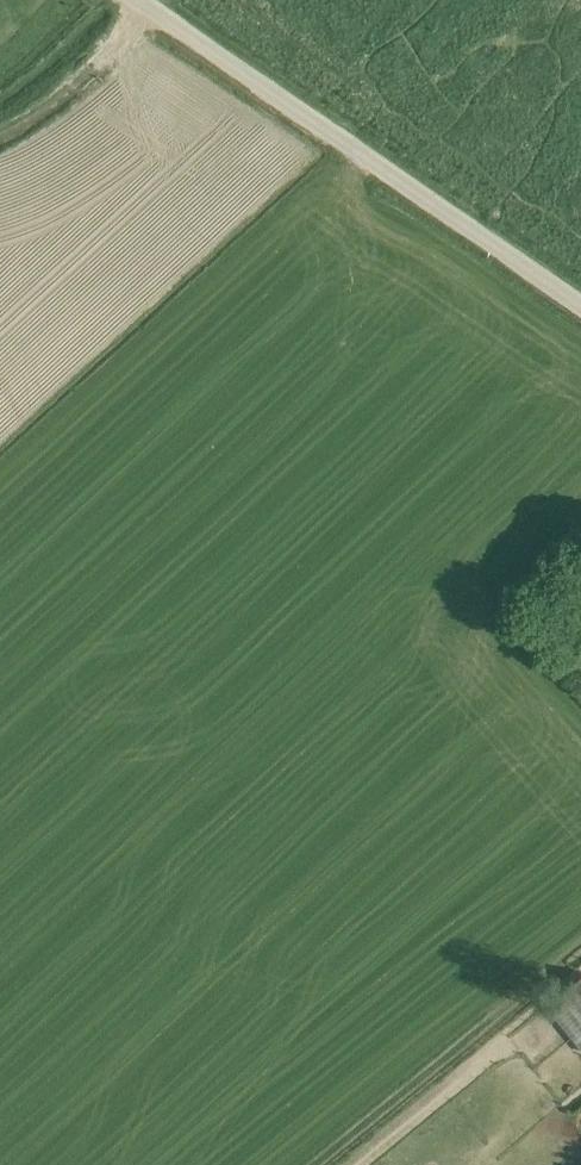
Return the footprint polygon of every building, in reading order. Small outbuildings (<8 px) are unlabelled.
[(571,605),(580,619),(580,598),(571,605)] [(563,992),(580,1012),(580,977),(563,992)]
